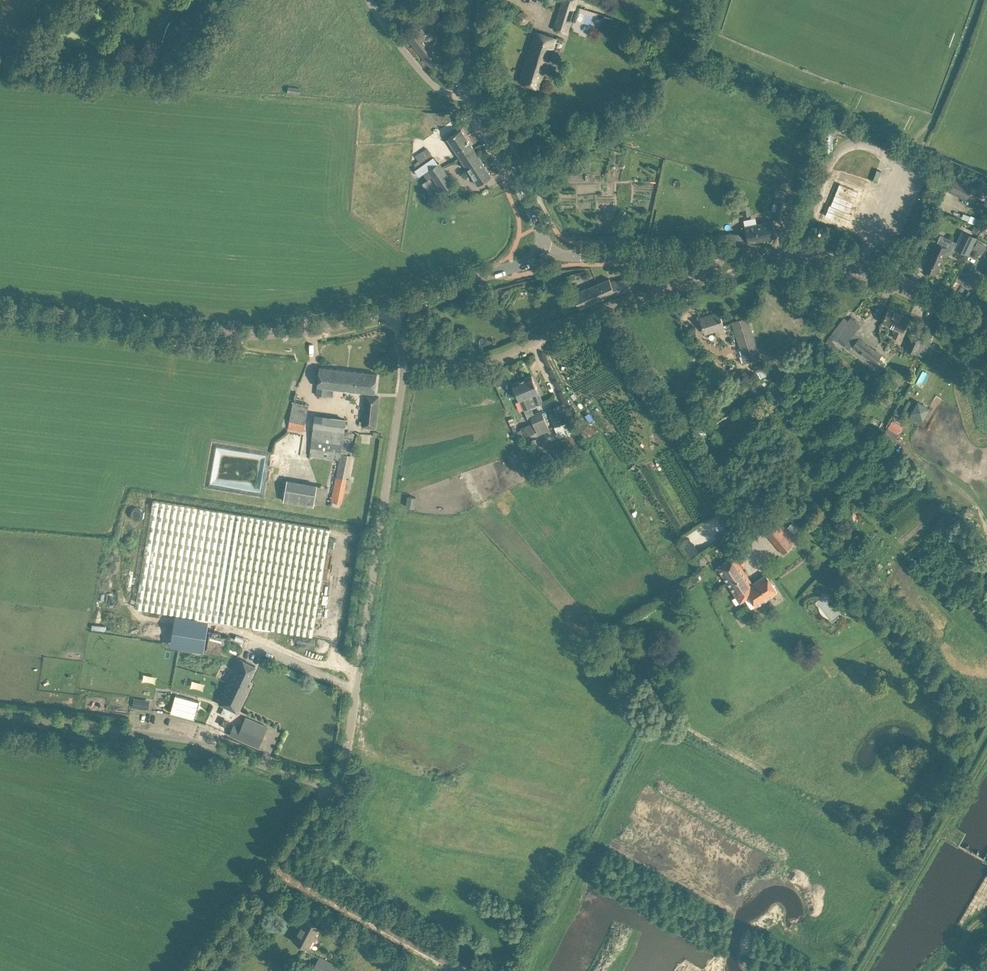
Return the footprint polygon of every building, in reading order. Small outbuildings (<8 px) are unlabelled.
[(568,33),(578,0),(562,0),(553,28),(568,33)] [(393,8),(397,17),(410,12),(406,3),(393,8)] [(613,18),(605,15),(600,31),(608,34),(613,18)] [(421,28),(409,38),(432,67),(445,56),(440,50),(443,48),(430,31),(426,34),(421,28)] [(545,34),(535,31),(519,81),(539,88),(545,67),(546,67),(556,38),(545,34)] [(287,93),(299,95),(300,87),(288,86),(287,93)] [(448,138),(460,157),(474,148),(461,129),(450,136),(448,138)] [(434,156),(433,157),(427,148),(415,156),(418,160),(414,163),(417,168),(414,169),(419,176),(427,170),(438,163),(434,156)] [(474,148),(460,157),(478,185),(483,181),(484,181),(492,176),(474,148)] [(427,170),(442,192),(454,183),(439,162),(438,163),(427,170)] [(682,170),(698,175),(700,168),(684,163),(682,170)] [(956,175),(948,190),(966,199),(974,203),(981,187),(974,184),(968,181),(962,178),(956,175)] [(423,183),(433,198),(439,194),(428,179),(423,183)] [(850,212),(858,191),(840,183),(831,205),(830,204),(825,215),(848,224),(852,213),(850,212)] [(775,219),(783,221),(787,201),(779,199),(775,219)] [(741,206),(742,216),(751,215),(750,205),(741,206)] [(745,226),(748,242),(776,236),(772,221),(745,226)] [(956,248),(967,254),(975,237),(962,231),(958,240),(955,248),(956,248)] [(955,249),(956,248),(955,248),(958,240),(953,237),(949,247),(937,242),(924,269),(934,274),(943,255),(945,256),(955,249)] [(573,294),(580,308),(616,292),(616,293),(634,288),(631,277),(611,282),(609,278),(573,294)] [(882,322),(902,331),(909,317),(888,307),(882,322)] [(703,327),(705,333),(724,326),(722,321),(719,311),(700,317),(703,327)] [(741,348),(745,362),(760,357),(756,344),(749,324),(747,317),(733,322),(735,329),(741,348)] [(853,344),(848,340),(860,325),(850,317),(844,324),(844,325),(834,337),(877,372),(881,367),(875,362),(881,355),(859,337),(853,344)] [(905,349),(916,354),(925,335),(914,330),(905,349)] [(756,371),(766,368),(765,362),(763,363),(758,365),(754,366),(756,371)] [(316,395),(327,396),(327,395),(333,395),(334,388),(375,392),(377,373),(320,366),(318,376),(317,386),(316,395)] [(539,391),(536,384),(536,383),(532,374),(512,383),(517,393),(519,399),(524,409),(543,401),(538,391),(539,391)] [(362,426),(376,427),(379,396),(366,395),(362,426)] [(909,417),(920,424),(931,406),(919,399),(909,417)] [(288,428),(304,431),(309,405),(293,402),(288,428)] [(549,409),(559,437),(575,431),(571,420),(564,422),(558,405),(549,409)] [(530,415),(539,434),(550,429),(541,410),(530,415)] [(336,479),(331,501),(341,503),(351,455),(348,454),(351,436),(344,435),(347,419),(337,417),(316,414),(309,455),(335,459),(339,460),(336,479)] [(524,436),(535,431),(531,422),(520,427),(524,436)] [(284,501),(313,506),(317,484),(287,479),(284,501)] [(406,506),(414,507),(416,497),(408,496),(406,506)] [(153,500),(136,607),(187,615),(224,621),(313,635),(330,528),(153,500)] [(767,533),(783,552),(793,544),(777,524),(767,533)] [(718,567),(740,602),(750,596),(756,605),(777,591),(766,574),(752,583),(735,556),(718,567)] [(329,631),(344,633),(352,576),(344,575),(344,576),(337,575),(329,631)] [(822,593),(831,593),(831,585),(823,585),(822,593)] [(187,615),(182,645),(218,651),(219,648),(227,650),(229,638),(221,636),(224,621),(187,615)] [(231,677),(230,680),(219,703),(237,711),(250,685),(247,683),(256,665),(240,658),(231,677)] [(124,665),(122,673),(133,675),(134,666),(124,665)] [(151,708),(153,700),(136,695),(134,704),(151,708)] [(267,726),(246,717),(237,737),(259,746),(267,726)] [(303,944),(308,947),(319,926),(305,919),(294,939),(303,944)] [(324,930),(337,937),(341,929),(328,922),(324,930)] [(314,970),(340,970),(342,967),(321,956),(313,970),(314,970)]
